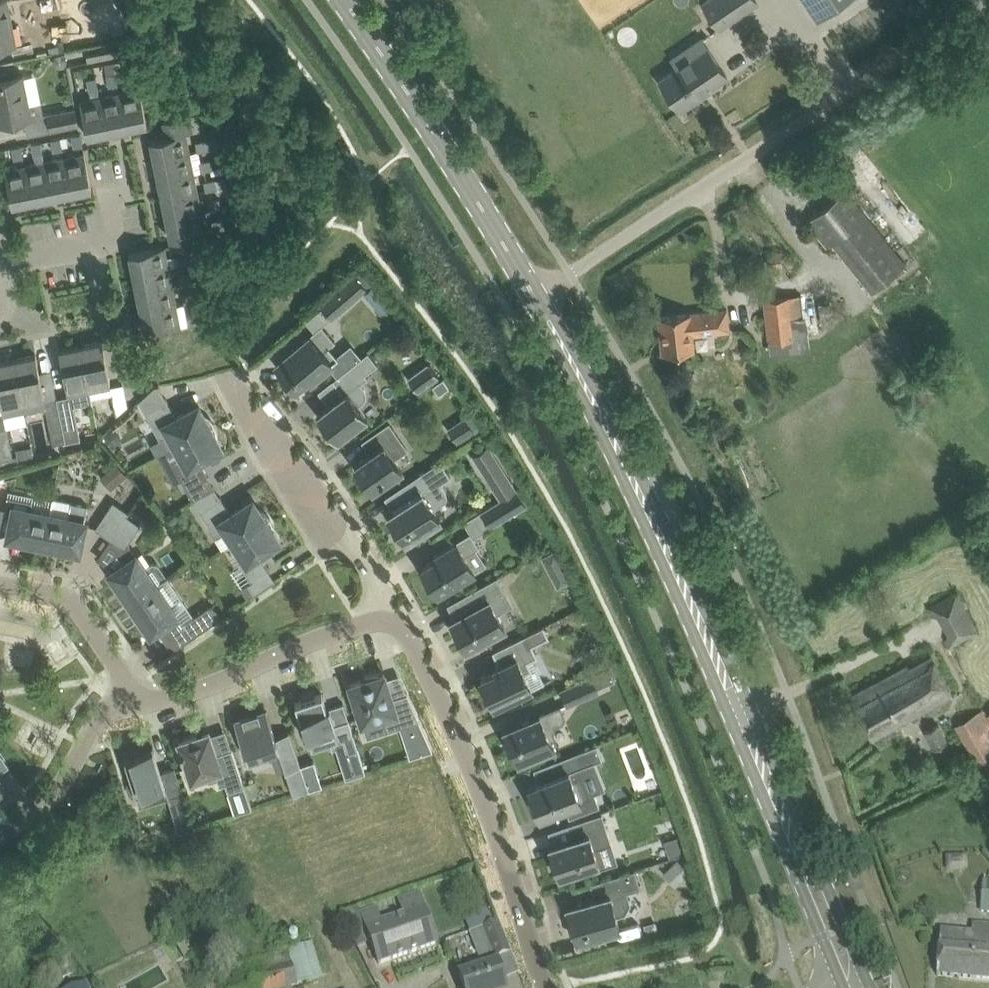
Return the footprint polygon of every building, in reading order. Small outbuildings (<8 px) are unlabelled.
[(8,53),(7,46),(15,44),(6,0),(0,0),(0,55),(8,53)] [(757,0),(706,0),(703,2),(720,27),(758,2),(757,0)] [(844,0),(805,0),(817,18),(844,0)] [(728,75),(708,46),(660,79),(681,110),(704,95),(702,92),(728,75)] [(117,49),(87,55),(89,61),(118,55),(117,49)] [(128,71),(117,73),(119,82),(130,80),(130,81),(140,79),(135,56),(125,59),(128,71)] [(119,83),(119,82),(117,73),(116,71),(107,73),(110,85),(119,83)] [(18,120),(32,118),(23,75),(0,79),(0,124),(18,120)] [(87,78),(90,89),(100,87),(97,75),(87,78)] [(120,92),(127,127),(148,123),(140,88),(120,92)] [(101,96),(108,131),(127,127),(120,92),(101,96)] [(88,135),(108,131),(101,96),(80,100),(88,135)] [(76,107),(48,112),(52,130),(79,124),(76,107)] [(151,139),(155,159),(190,152),(186,132),(193,131),(190,115),(164,121),(167,135),(151,139)] [(72,134),(72,135),(74,146),(83,144),(81,132),(72,134)] [(61,136),(51,138),(54,150),(63,148),(61,136)] [(198,150),(220,146),(218,136),(196,141),(198,150)] [(41,140),(32,142),(34,154),(44,152),(41,140)] [(22,144),(13,146),(15,158),(24,156),(22,144)] [(155,159),(159,178),(194,171),(190,152),(155,159)] [(65,157),(72,192),(92,188),(85,153),(65,157)] [(45,161),(52,196),(72,192),(65,157),(45,161)] [(212,159),(201,161),(202,170),(214,167),(212,159)] [(26,164),(33,200),(52,196),(45,161),(26,164)] [(12,204),(33,200),(26,164),(5,168),(12,204)] [(159,178),(163,198),(198,191),(194,171),(159,178)] [(216,178),(205,180),(207,189),(218,187),(216,178)] [(872,290),(906,263),(847,190),(809,220),(829,246),(834,242),(872,290)] [(163,198),(167,218),(202,210),(198,191),(163,198)] [(222,206),(220,197),(208,200),(210,209),(222,206)] [(206,231),(202,210),(167,218),(171,238),(206,231)] [(224,217),(213,220),(215,228),(226,226),(224,217)] [(130,252),(134,273),(169,266),(169,265),(198,260),(194,239),(170,244),(171,252),(183,250),(183,253),(167,255),(165,245),(130,252)] [(781,247),(768,248),(770,267),(783,266),(781,247)] [(134,273),(138,292),(173,285),(169,266),(134,273)] [(191,272),(179,274),(181,284),(193,281),(191,272)] [(322,304),(334,318),(364,292),(368,288),(356,274),(322,304)] [(368,288),(364,292),(373,303),(382,295),(373,284),(368,288)] [(138,292),(142,312),(177,305),(173,285),(138,292)] [(195,291),(183,294),(185,303),(186,303),(197,301),(195,291)] [(800,293),(763,298),(769,340),(805,335),(800,293)] [(181,325),(177,305),(142,312),(146,332),(181,325)] [(727,308),(678,313),(659,316),(663,352),(696,348),(694,333),(729,329),(727,308)] [(187,315),(189,323),(201,321),(199,312),(187,315)] [(322,324),(280,359),(289,370),(285,373),(289,377),(286,379),(294,388),(296,386),(299,390),(333,362),(324,350),(336,340),(322,324)] [(81,345),(89,386),(111,381),(103,341),(81,345)] [(68,390),(89,386),(81,345),(60,349),(68,390)] [(344,393),(323,409),(329,416),(323,420),(327,425),(324,428),(331,438),(335,435),(338,439),(368,415),(360,404),(364,401),(365,399),(367,394),(367,393),(366,390),(364,386),(361,382),(369,377),(366,373),(379,364),(369,350),(349,367),(333,379),(344,393)] [(15,358),(23,399),(45,395),(36,354),(15,358)] [(23,399),(15,358),(0,361),(0,395),(2,403),(5,416),(26,412),(23,399)] [(418,390),(439,375),(430,362),(409,378),(418,390)] [(124,384),(111,386),(117,415),(128,405),(124,384)] [(171,433),(177,444),(215,424),(214,423),(211,420),(208,417),(204,415),(199,405),(177,417),(159,385),(155,385),(140,400),(161,439),(171,433)] [(57,397),(64,429),(76,427),(70,395),(57,397)] [(63,429),(64,429),(57,397),(45,400),(54,444),(66,442),(63,429)] [(466,415),(448,427),(459,443),(477,431),(466,415)] [(373,490),(390,478),(403,469),(395,458),(408,448),(390,422),(364,440),(372,452),(355,463),(364,477),(363,480),(368,488),(372,487),(373,490)] [(172,461),(194,499),(215,487),(200,459),(222,447),(216,437),(216,433),(216,428),(214,424),(215,424),(177,444),(183,455),(172,461)] [(0,429),(0,455),(1,460),(13,457),(10,442),(7,428),(0,429)] [(31,445),(16,448),(19,460),(34,457),(31,445)] [(487,447),(474,455),(480,465),(493,457),(487,447)] [(389,514),(400,531),(403,530),(409,539),(426,529),(440,520),(433,508),(444,501),(446,499),(447,495),(446,492),(441,483),(452,477),(442,460),(402,485),(411,500),(389,514)] [(112,488),(127,474),(117,463),(101,477),(112,488)] [(504,469),(492,476),(503,493),(515,486),(504,469)] [(224,547),(234,541),(271,517),(270,516),(267,513),(263,511),(259,509),(253,499),(232,513),(215,487),(194,499),(217,537),(224,547)] [(517,489),(482,510),(492,526),(526,505),(517,489)] [(6,508),(5,511),(13,513),(13,516),(9,535),(28,539),(27,543),(43,546),(50,513),(31,509),(33,500),(8,495),(6,508)] [(50,513),(43,546),(59,549),(60,546),(79,550),(83,530),(88,504),(72,501),(53,497),(50,513)] [(96,527),(111,537),(127,514),(129,511),(114,500),(96,527)] [(127,514),(111,537),(126,547),(141,524),(127,514)] [(271,517),(234,541),(246,559),(231,570),(246,595),(254,591),(255,593),(276,579),(259,553),(279,540),(273,530),(273,526),(272,521),(270,517),(271,517)] [(436,558),(422,566),(425,572),(423,574),(429,584),(432,583),(438,593),(455,583),(476,570),(466,554),(480,546),(475,537),(471,531),(451,544),(434,554),(436,558)] [(541,556),(557,587),(572,580),(555,548),(541,556)] [(119,590),(128,603),(156,584),(168,576),(159,563),(153,561),(145,567),(136,555),(111,572),(122,588),(119,590)] [(462,638),(467,647),(489,634),(491,637),(502,631),(500,628),(505,625),(497,611),(511,603),(496,576),(465,594),(473,608),(452,620),(457,628),(454,630),(460,640),(462,638)] [(177,614),(156,584),(128,603),(138,617),(140,615),(151,631),(177,614)] [(929,607),(934,616),(939,615),(950,635),(947,640),(951,647),(980,631),(959,591),(929,607)] [(183,623),(192,637),(218,619),(209,605),(183,623)] [(496,670),(481,677),(488,691),(484,692),(489,703),(493,701),(495,706),(513,697),(533,688),(525,671),(531,669),(528,660),(537,656),(536,652),(533,646),(532,644),(548,636),(544,626),(527,634),(494,650),(501,664),(495,667),(496,670)] [(909,664),(868,686),(851,696),(873,737),(953,694),(933,657),(911,669),(909,664)] [(389,729),(420,720),(408,692),(393,697),(385,672),(365,674),(365,678),(351,683),(363,721),(384,714),(389,729)] [(593,673),(562,688),(569,703),(599,689),(593,673)] [(307,735),(308,739),(328,733),(333,748),(341,745),(345,757),(360,752),(349,719),(335,723),(330,707),(328,708),(323,692),(315,695),(314,691),(302,695),(303,699),(296,701),(301,716),(298,717),(304,735),(307,735)] [(519,762),(537,754),(560,745),(553,730),(556,723),(560,722),(565,715),(560,705),(505,729),(519,762)] [(983,709),(957,725),(983,767),(988,763),(988,718),(983,709)] [(286,770),(301,765),(301,764),(290,731),(276,736),(268,710),(236,721),(249,759),(272,751),(274,759),(281,756),(286,770)] [(942,723),(925,731),(933,748),(950,740),(942,723)] [(210,729),(179,739),(183,749),(181,750),(182,753),(184,752),(192,777),(206,773),(209,781),(218,778),(220,785),(226,783),(237,816),(253,810),(233,748),(218,753),(210,729)] [(425,732),(412,736),(417,753),(430,749),(425,732)] [(539,790),(531,793),(540,816),(564,807),(568,816),(597,804),(582,767),(602,759),(597,744),(554,761),(559,774),(536,783),(539,790)] [(183,791),(175,766),(161,770),(153,745),(152,746),(153,748),(125,757),(136,793),(153,788),(157,800),(168,796),(169,798),(170,798),(170,796),(183,791)] [(323,785),(314,760),(301,764),(301,765),(309,790),(323,785)] [(550,846),(559,875),(571,871),(573,876),(585,872),(584,867),(600,861),(595,846),(611,841),(602,812),(568,823),(573,839),(550,846)] [(188,815),(179,818),(183,830),(191,827),(188,815)] [(678,859),(665,872),(678,884),(691,872),(678,859)] [(573,915),(571,915),(573,922),(570,923),(573,935),(577,934),(578,938),(620,926),(617,914),(625,911),(630,903),(627,891),(640,887),(635,870),(592,882),(596,897),(574,903),(577,916),(573,917),(573,915)] [(377,908),(362,914),(379,963),(437,943),(420,893),(399,900),(404,915),(382,923),(377,908)] [(499,920),(482,927),(495,958),(512,952),(499,920)] [(988,979),(988,926),(978,926),(977,934),(941,931),(938,974),(988,979)] [(460,975),(464,987),(506,987),(504,980),(502,975),(499,962),(497,963),(495,958),(482,927),(470,932),(469,932),(483,967),(460,975)] [(313,941),(287,949),(287,948),(245,960),(251,981),(229,987),(288,987),(324,977),(313,941)] [(225,977),(205,983),(206,987),(228,987),(225,977)]
